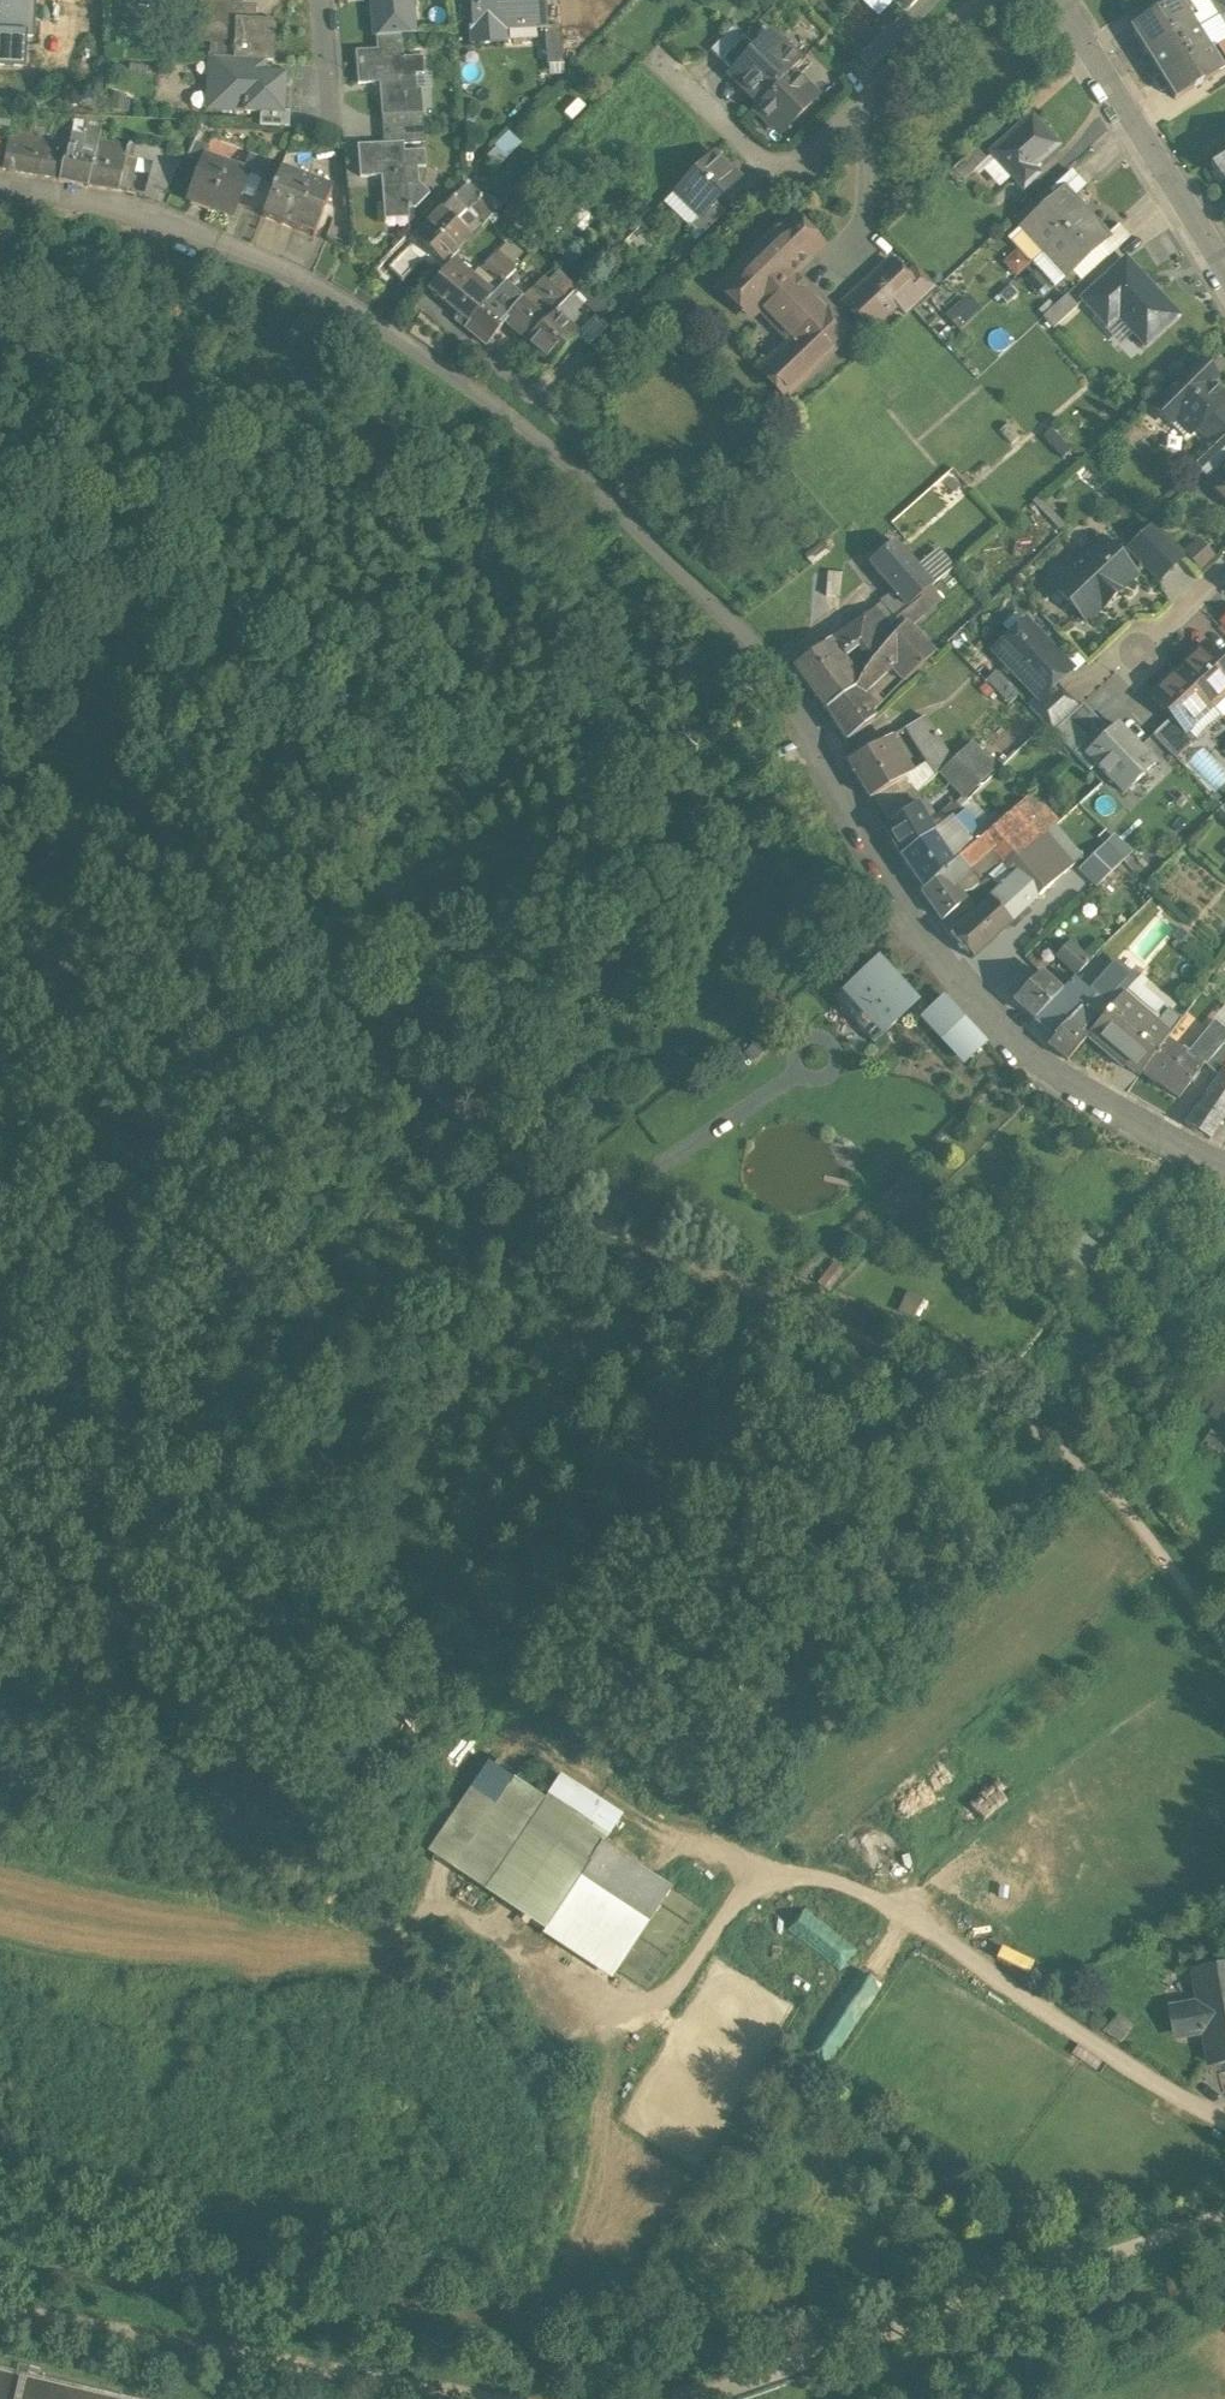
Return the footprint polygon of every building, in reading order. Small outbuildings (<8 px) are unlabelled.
[(22,42),(31,42),(33,0),(0,0),(0,41),(22,42)] [(193,8),(200,9),(230,10),(230,8),(230,0),(193,0),(193,8)] [(377,41),(400,39),(398,1),(409,0),(374,0),(377,41)] [(474,49),(505,47),(504,32),(548,29),(546,0),(471,0),(474,49)] [(908,9),(917,0),(898,0),(908,9)] [(1129,28),(1149,62),(1198,32),(1178,0),(1175,0),(1129,28)] [(1218,19),(1224,15),(1224,0),(1206,0),(1218,19)] [(274,26),(250,25),(251,9),(230,8),(230,10),(200,9),(198,46),(217,47),(216,63),(259,65),(272,65),(274,26)] [(562,29),(545,30),(548,68),(564,67),(562,29)] [(889,29),(860,58),(872,70),(901,41),(889,29)] [(1198,32),(1149,62),(1173,101),(1222,71),(1198,32)] [(733,72),(731,74),(741,84),(740,85),(760,105),(791,73),(801,63),(771,33),(756,49),(733,72)] [(744,38),(721,61),(733,72),(756,49),(744,38)] [(400,39),(377,41),(378,56),(357,58),(359,90),(380,89),(383,124),(406,122),(404,99),(416,98),(414,79),(423,79),(422,63),(402,65),(400,39)] [(20,72),(22,42),(0,41),(0,71),(20,72)] [(284,81),(259,79),(259,65),(216,63),(210,63),(208,101),(227,101),(226,118),(260,119),(282,120),(282,118),(284,81)] [(760,105),(755,111),(781,136),(817,99),(791,73),(760,105)] [(282,120),(260,119),(259,134),(288,136),(289,118),(282,118),(282,120)] [(1030,119),(991,155),(1023,190),(1038,177),(1032,170),(1057,148),(1030,119)] [(406,122),(383,124),(384,138),(412,136),(411,122),(406,122)] [(74,141),(50,136),(48,145),(45,155),(69,160),(72,149),(74,141)] [(412,136),(384,138),(385,151),(403,150),(404,151),(413,150),(412,136)] [(0,137),(0,160),(6,161),(10,138),(0,137)] [(48,145),(11,137),(10,138),(6,161),(4,175),(39,182),(45,155),(48,145)] [(112,154),(96,151),(95,155),(96,155),(94,162),(87,191),(87,192),(118,197),(118,196),(126,161),(125,161),(128,148),(113,146),(112,154)] [(165,160),(145,152),(128,148),(125,161),(126,161),(136,163),(154,167),(151,177),(171,186),(178,169),(165,163),(165,160)] [(69,160),(67,168),(62,168),(59,185),(87,191),(94,162),(82,160),(83,154),(72,149),(69,160)] [(385,151),(359,153),(361,186),(383,184),(385,220),(409,218),(408,194),(418,193),(418,192),(417,175),(425,174),(424,157),(404,159),(404,151),(403,150),(385,151)] [(975,150),(953,170),(963,182),(986,161),(975,150)] [(69,160),(45,155),(39,182),(59,185),(62,168),(67,168),(69,160)] [(713,155),(676,193),(700,217),(701,218),(715,204),(738,180),(713,155)] [(1216,163),(1224,176),(1224,157),(1216,163)] [(126,161),(118,196),(129,199),(136,163),(126,161)] [(248,180),(205,164),(189,208),(231,224),(236,212),(247,181),(248,180)] [(1072,173),(1051,193),(1056,198),(1062,193),(1069,201),(1084,187),(1072,173)] [(171,186),(151,177),(148,184),(144,202),(160,209),(171,186)] [(332,199),(279,177),(274,191),(262,222),(314,244),(332,199)] [(274,191),(247,181),(236,212),(262,222),(274,191)] [(468,190),(416,244),(430,257),(445,271),(472,243),(464,235),(467,231),(470,233),(477,225),(483,231),(495,218),(468,190)] [(418,193),(408,194),(409,218),(416,218),(430,201),(418,192),(418,193)] [(1056,198),(1027,225),(1048,248),(1084,216),(1069,201),(1062,193),(1056,198)] [(715,204),(701,218),(700,217),(690,227),(702,239),(726,215),(715,204)] [(1104,239),(1084,216),(1048,248),(1071,272),(1098,248),(1106,240),(1104,239)] [(848,335),(792,277),(822,248),(792,217),(717,290),(737,311),(747,301),(791,346),(760,377),(782,400),(848,335)] [(1118,226),(1104,239),(1106,240),(1098,248),(1107,258),(1129,238),(1118,226)] [(410,251),(389,274),(402,287),(423,264),(410,251)] [(445,271),(430,257),(423,264),(438,278),(445,271)] [(514,274),(496,257),(484,270),(498,283),(502,287),(514,274)] [(1177,318),(1125,261),(1083,299),(1102,320),(1113,310),(1146,346),(1177,318)] [(890,263),(845,307),(868,331),(913,287),(890,263)] [(492,299),(454,269),(431,295),(460,320),(456,325),(465,333),(484,309),(492,299)] [(548,287),(543,283),(522,305),(546,326),(554,317),(572,299),(575,296),(556,278),(548,287)] [(611,311),(585,285),(575,296),(572,299),(582,307),(596,321),(599,324),(611,311)] [(492,299),(484,309),(504,328),(522,305),(502,287),(498,291),(492,299)] [(972,293),(947,313),(960,329),(985,309),(972,293)] [(1066,296),(1043,317),(1053,328),(1076,306),(1066,296)] [(572,299),(554,317),(560,323),(569,314),(573,317),(582,307),(572,299)] [(546,326),(522,305),(504,328),(503,329),(524,348),(546,326)] [(484,309),(465,333),(487,351),(503,329),(504,328),(484,309)] [(546,326),(524,348),(550,370),(577,341),(578,340),(560,323),(554,317),(546,326)] [(578,340),(577,341),(588,352),(608,332),(599,324),(596,321),(578,340)] [(1198,362),(1152,406),(1169,423),(1174,418),(1189,433),(1197,425),(1221,401),(1224,399),(1210,384),(1214,379),(1198,362)] [(1197,425),(1210,439),(1208,440),(1220,452),(1224,447),(1224,405),(1221,401),(1197,425)] [(1199,471),(1209,481),(1224,465),(1224,447),(1220,452),(1199,471)] [(1206,483),(1224,502),(1224,465),(1209,481),(1206,483)] [(952,468),(940,479),(948,487),(960,477),(952,468)] [(1153,526),(1129,549),(1159,580),(1182,557),(1153,526)] [(1101,540),(1058,581),(1072,596),(1066,602),(1085,623),(1101,607),(1103,609),(1121,592),(1119,590),(1135,576),(1101,540)] [(1198,541),(1185,553),(1199,567),(1211,556),(1198,541)] [(928,583),(894,544),(868,566),(892,594),(906,609),(936,583),(933,579),(928,583)] [(821,546),(804,561),(811,569),(828,554),(821,546)] [(993,550),(981,560),(990,571),(1002,560),(993,550)] [(858,552),(845,564),(852,573),(866,561),(858,552)] [(956,553),(937,570),(933,579),(936,583),(963,560),(956,553)] [(841,577),(827,575),(825,599),(839,600),(841,577)] [(932,589),(921,598),(930,608),(940,599),(932,589)] [(906,609),(892,594),(879,605),(894,622),(903,614),(907,611),(906,609)] [(907,611),(903,614),(913,623),(930,608),(921,598),(907,611)] [(873,612),(861,621),(860,621),(825,647),(836,662),(857,646),(872,665),(895,637),(873,612)] [(1062,663),(1025,624),(998,649),(998,658),(1037,699),(1038,700),(1052,687),(1056,683),(1048,676),(1062,663)] [(872,665),(861,678),(871,689),(889,672),(903,686),(933,657),(904,626),(872,665)] [(836,662),(825,647),(793,670),(825,713),(855,689),(854,687),(836,662)] [(1177,671),(1209,705),(1224,690),(1224,671),(1222,667),(1202,647),(1177,671)] [(1209,705),(1177,671),(1150,697),(1169,717),(1183,731),(1184,730),(1209,705)] [(871,689),(861,678),(854,687),(855,689),(861,698),(871,689)] [(1052,687),(1038,700),(1037,699),(1027,709),(1051,735),(1075,712),(1052,687)] [(855,689),(825,713),(846,746),(874,723),(870,717),(873,714),(865,703),(861,698),(855,689)] [(882,706),(872,696),(865,703),(873,714),(882,706)] [(1075,712),(1051,735),(1071,755),(1102,725),(1083,705),(1075,712)] [(1169,717),(1151,734),(1175,759),(1194,740),(1184,730),(1183,731),(1169,717)] [(951,763),(924,720),(904,731),(925,766),(919,770),(928,785),(940,774),(951,763)] [(1121,796),(1154,765),(1117,727),(1084,758),(1121,796)] [(883,745),(846,765),(868,803),(895,786),(903,781),(902,780),(883,745)] [(951,763),(940,774),(964,799),(993,771),(969,746),(951,763)] [(919,770),(902,780),(903,781),(895,786),(904,800),(913,794),(916,799),(916,796),(928,785),(919,770)] [(895,786),(871,801),(888,829),(911,811),(904,800),(895,786)] [(913,794),(904,800),(911,811),(916,807),(920,805),(916,799),(913,794)] [(957,800),(951,806),(956,811),(962,805),(957,800)] [(983,836),(978,841),(990,854),(1002,866),(1022,855),(1045,835),(1018,804),(983,836)] [(888,829),(885,832),(900,860),(932,834),(916,807),(911,811),(888,829)] [(962,814),(952,823),(972,846),(978,841),(983,836),(962,814)] [(932,834),(900,860),(922,892),(944,872),(952,864),(932,834)] [(1045,835),(1022,855),(1002,866),(1013,880),(1014,879),(1022,887),(1028,881),(1042,896),(1072,867),(1045,835)] [(972,846),(956,861),(967,875),(990,854),(978,841),(972,846)] [(1105,844),(1078,872),(1095,889),(1123,862),(1105,844)] [(967,875),(956,885),(954,890),(960,898),(973,895),(975,892),(1002,866),(990,854),(967,875)] [(967,875),(956,861),(952,864),(944,872),(956,885),(967,875)] [(1002,866),(975,892),(973,895),(972,896),(983,908),(988,902),(1013,880),(1002,866)] [(956,885),(944,872),(922,892),(920,894),(941,924),(957,911),(960,898),(954,890),(956,885)] [(1013,880),(988,902),(1010,926),(1042,896),(1028,881),(1022,887),(1014,879),(1013,880)] [(983,908),(951,937),(951,936),(950,938),(971,963),(1010,926),(988,902),(983,908)] [(1172,919),(1162,932),(1171,940),(1181,928),(1172,919)] [(1087,966),(1066,947),(1055,959),(1058,962),(1076,978),(1087,966)] [(1116,968),(1100,954),(1087,966),(1097,976),(1104,982),(1116,968)] [(918,1004),(877,961),(834,1002),(875,1045),(918,1004)] [(1097,976),(1087,966),(1076,978),(1079,982),(1086,988),(1097,976)] [(1116,968),(1104,982),(1108,986),(1092,1001),(1108,1013),(1120,999),(1133,983),(1116,968)] [(1039,975),(1011,1004),(1032,1022),(1059,995),(1039,975)] [(1078,1013),(1059,995),(1032,1022),(1053,1041),(1078,1013)] [(1152,1028),(1120,999),(1108,1013),(1098,1025),(1088,1036),(1086,1038),(1123,1069),(1155,1032),(1152,1028)] [(1108,1013),(1092,1001),(1083,1011),(1090,1018),(1098,1025),(1108,1013)] [(941,1043),(962,1023),(941,1002),(921,1021),(941,1043)] [(1090,1018),(1083,1011),(1079,1014),(1087,1021),(1090,1018)] [(1165,1012),(1152,1028),(1155,1032),(1166,1041),(1179,1024),(1165,1012)] [(1078,1013),(1053,1041),(1046,1049),(1066,1065),(1071,1058),(1070,1057),(1086,1038),(1088,1036),(1080,1029),(1087,1021),(1079,1014),(1078,1013)] [(1212,1025),(1187,1056),(1181,1051),(1177,1057),(1163,1046),(1139,1076),(1140,1077),(1174,1104),(1202,1070),(1214,1081),(1221,1073),(1224,1068),(1224,1035),(1212,1025)] [(1155,1032),(1123,1069),(1137,1081),(1140,1077),(1139,1076),(1163,1046),(1166,1041),(1155,1032)] [(1223,1074),(1221,1073),(1183,1129),(1207,1142),(1224,1116),(1224,1071),(1223,1074)] [(922,1176),(909,1189),(925,1204),(939,1190),(922,1176)] [(1067,1223),(1051,1244),(1060,1250),(1076,1229),(1067,1223)] [(834,1262),(818,1283),(829,1291),(844,1270),(834,1262)] [(542,1803),(490,1768),(436,1850),(547,1924),(548,1923),(601,1842),(577,1826),(594,1800),(559,1777),(542,1803)] [(671,1887),(601,1842),(548,1923),(617,1969),(671,1887)] [(1000,1958),(1034,1974),(1040,1961),(1006,1945),(1000,1958)] [(818,2035),(841,2047),(883,1972),(860,1960),(818,2035)] [(1197,1972),(1202,2004),(1183,2007),(1188,2036),(1207,2032),(1212,2064),(1224,2062),(1224,1967),(1197,1972)]
